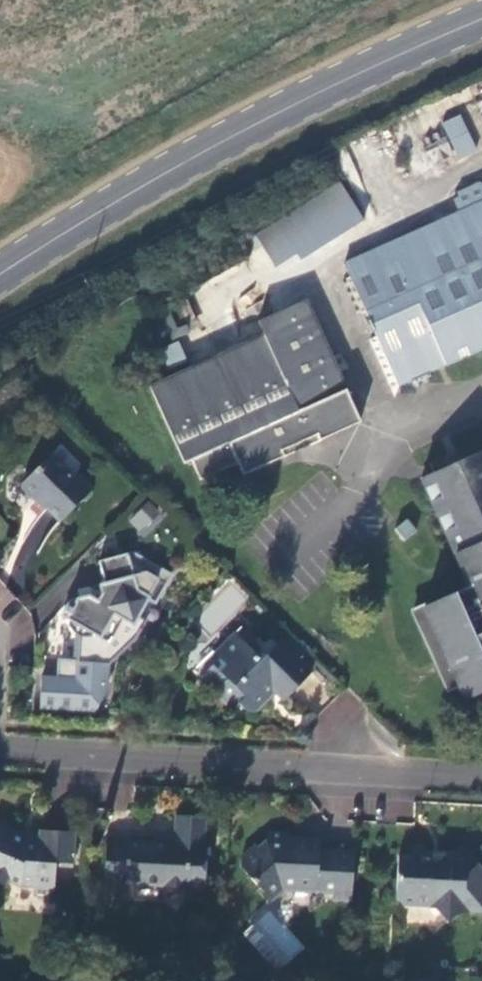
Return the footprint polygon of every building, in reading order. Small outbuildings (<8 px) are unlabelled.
[(460,113),(441,121),(457,158),(477,150),(460,113)] [(254,233),(278,271),(363,218),(340,180),(254,233)] [(481,184),(477,182),(455,192),(457,196),(450,199),(454,207),(338,256),(392,382),(439,363),(481,344),(481,188),(481,184)] [(357,421),(346,396),(302,299),(255,320),(261,334),(147,386),(181,463),(188,459),(197,479),(235,462),(240,474),(281,455),(278,450),(314,434),(316,440),(357,421)] [(181,342),(163,345),(166,365),(184,362),(181,342)] [(425,478),(471,587),(415,612),(448,690),(457,686),(464,702),(481,694),(481,453),(425,478)] [(55,459),(28,486),(27,494),(34,502),(43,502),(66,523),(82,509),(82,503),(87,502),(97,492),(82,478),(74,478),(55,459)] [(143,535),(162,513),(146,500),(127,522),(143,535)] [(402,541),(417,532),(409,518),(393,527),(402,541)] [(158,606),(174,578),(135,555),(129,557),(129,556),(100,563),(105,585),(101,588),(103,596),(99,603),(91,598),(72,604),(64,620),(70,623),(71,629),(75,635),(80,639),(86,641),(90,640),(95,639),(98,637),(112,645),(125,621),(136,627),(151,602),(158,606)] [(9,622),(25,606),(0,580),(0,613),(9,622)] [(245,630),(240,636),(258,654),(258,643),(245,630)] [(260,715),(274,703),(268,698),(276,691),(281,696),(288,702),(317,675),(285,644),(270,658),(261,658),(258,654),(240,636),(220,656),(224,660),(206,680),(238,714),(244,708),(252,715),(256,711),(260,715)] [(56,675),(41,674),(38,707),(104,713),(108,662),(58,657),(56,675)] [(268,698),(274,703),(281,696),(276,691),(268,698)] [(176,840),(205,842),(205,817),(177,816),(176,840)] [(8,887),(11,880),(21,884),(33,885),(32,895),(53,897),(56,863),(76,865),(78,833),(43,831),(43,835),(40,835),(39,842),(29,842),(29,838),(0,827),(0,883),(8,887)] [(318,891),(335,892),(353,893),(354,879),(357,854),(323,851),(323,845),(316,844),(310,848),(301,848),(297,844),(289,843),(289,834),(269,833),(270,841),(261,848),(259,846),(244,858),(244,867),(273,901),(286,888),(287,883),(318,887),(318,891)] [(208,842),(205,842),(176,840),(167,840),(167,846),(156,845),(129,842),(129,840),(109,839),(105,887),(127,888),(127,882),(206,887),(208,842)] [(400,856),(399,880),(392,879),(391,891),(398,891),(398,898),(405,906),(435,907),(449,923),(463,911),(481,913),(481,899),(481,866),(466,848),(449,863),(434,862),(434,853),(416,852),(415,856),(400,856)] [(353,893),(335,892),(336,900),(352,901),(353,893)] [(268,908),(241,933),(277,972),(304,948),(268,908)]
